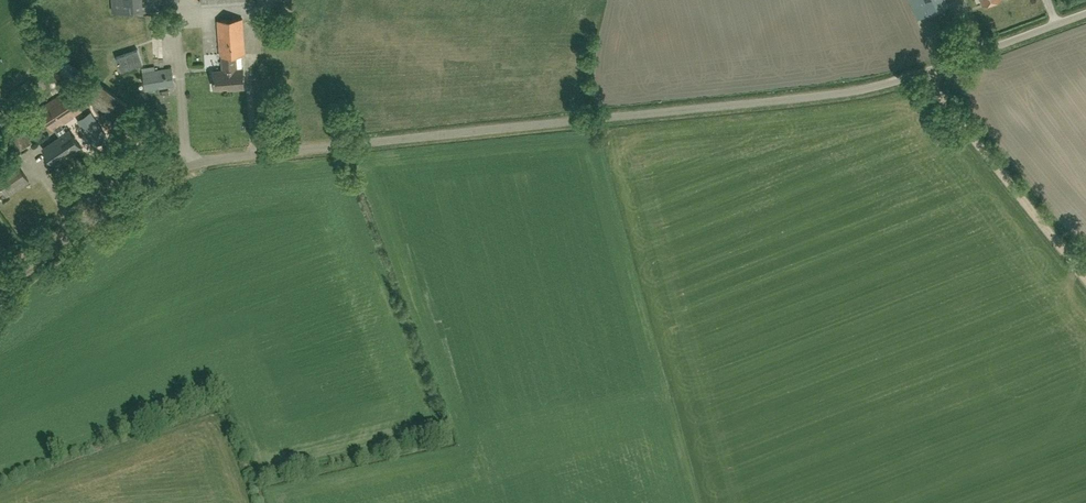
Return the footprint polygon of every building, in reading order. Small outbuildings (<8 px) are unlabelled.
[(113,12),(152,9),(151,0),(112,0),(113,12)] [(948,5),(946,0),(909,0),(918,19),(948,5)] [(222,55),(222,56),(223,70),(213,70),(215,87),(234,86),(234,88),(243,87),(242,68),(236,69),(235,55),(244,54),(242,19),(217,20),(219,56),(222,55)] [(164,39),(156,40),(157,51),(164,51),(164,39)] [(116,56),(121,72),(143,64),(138,49),(116,56)] [(54,58),(46,64),(61,83),(69,77),(54,58)] [(145,89),(174,85),(171,68),(143,72),(145,89)] [(115,118),(126,103),(96,80),(84,96),(115,118)] [(53,164),(65,156),(80,147),(70,130),(67,131),(62,124),(73,116),(82,110),(68,89),(38,109),(52,130),(54,128),(59,136),(42,147),(53,164)] [(95,146),(107,138),(91,112),(78,120),(95,146)] [(20,150),(32,142),(25,131),(13,139),(20,150)] [(0,167),(0,186),(6,195),(28,180),(17,164),(13,166),(10,161),(0,167)] [(34,186),(42,181),(38,176),(31,181),(34,186)]
